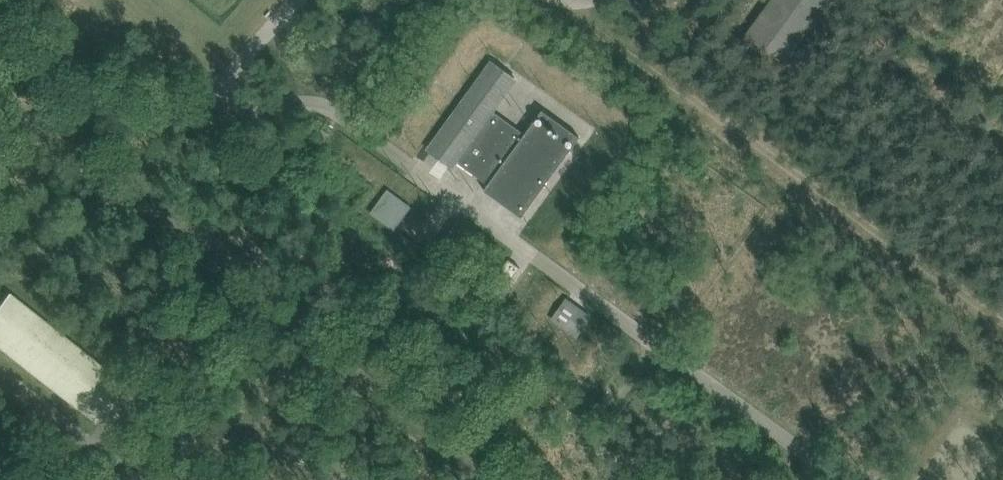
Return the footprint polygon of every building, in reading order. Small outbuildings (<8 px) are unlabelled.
[(747,31),(786,62),(832,0),(770,0),(747,31)] [(430,151),(422,164),(441,178),(450,165),(453,168),(458,161),(488,184),(485,190),(523,217),(581,137),(543,108),(525,133),(495,112),(518,78),(492,59),(427,149),(430,151)] [(371,113),(357,103),(353,110),(366,119),(371,113)] [(199,137),(184,138),(185,153),(199,152),(198,138),(199,138),(199,137)] [(509,259),(482,295),(494,303),(521,267),(509,259)] [(0,306),(0,351),(106,435),(135,395),(10,294),(0,306)] [(567,297),(551,319),(577,337),(592,316),(567,297)]
